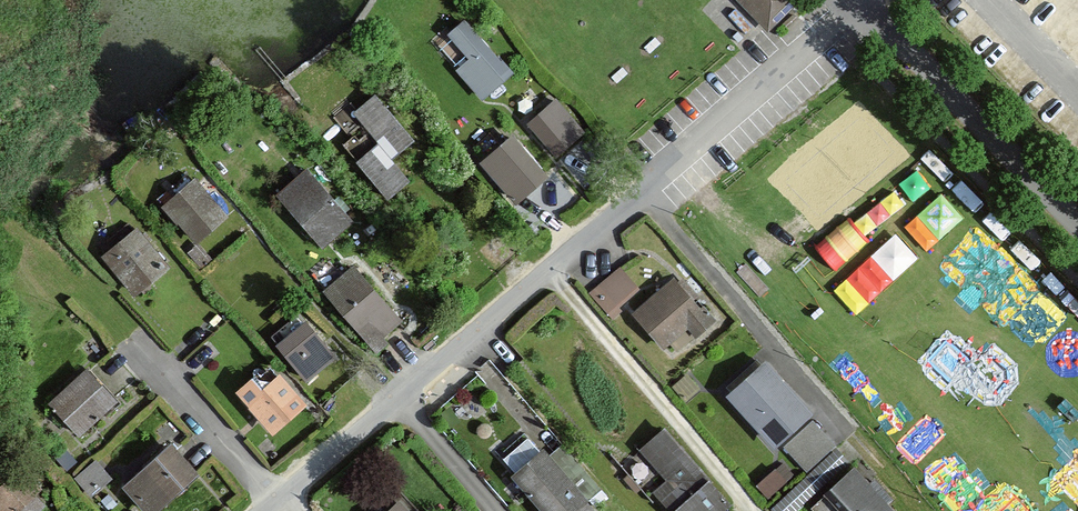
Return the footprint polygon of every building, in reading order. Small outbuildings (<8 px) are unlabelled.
[(773,31),(803,0),(740,0),(773,31)] [(476,104),(508,75),(461,23),(443,39),(463,62),(450,74),(476,104)] [(411,145),(371,98),(348,117),(374,148),(351,167),(383,205),(407,185),(389,163),(411,145)] [(581,136),(551,101),(518,128),(548,163),(581,136)] [(480,167),(511,206),(543,181),(511,142),(480,167)] [(271,201),(319,253),(350,226),(302,173),(271,201)] [(189,180),(155,212),(191,249),(224,217),(189,180)] [(816,308),(879,368),(977,267),(914,207),(816,308)] [(98,261),(131,300),(166,271),(133,232),(98,261)] [(349,269),(318,295),(368,354),(399,328),(349,269)] [(603,318),(631,292),(613,272),(585,298),(603,318)] [(1025,299),(1067,339),(1077,328),(1077,299),(1051,273),(1025,299)] [(692,340),(710,325),(670,279),(629,314),(660,351),(684,331),(692,340)] [(332,360),(302,325),(273,349),(303,384),(332,360)] [(967,399),(1000,394),(995,363),(962,368),(967,399)] [(114,406),(83,371),(46,405),(78,439),(114,406)] [(798,413),(763,374),(727,406),(762,445),(798,413)] [(243,410),(269,439),(304,407),(278,378),(243,410)] [(726,508),(662,432),(633,457),(667,496),(656,506),(660,510),(722,510),(726,508)] [(167,446),(120,489),(140,510),(156,510),(195,476),(167,446)] [(534,510),(591,510),(541,453),(508,481),(534,510)] [(86,500),(108,483),(91,462),(69,479),(86,500)] [(764,502),(786,480),(774,468),(751,490),(764,502)] [(852,468),(816,500),(826,510),(890,510),(852,468)] [(42,507),(15,474),(0,486),(0,510),(38,510),(42,507)] [(399,503),(389,510),(406,510),(399,503)]
